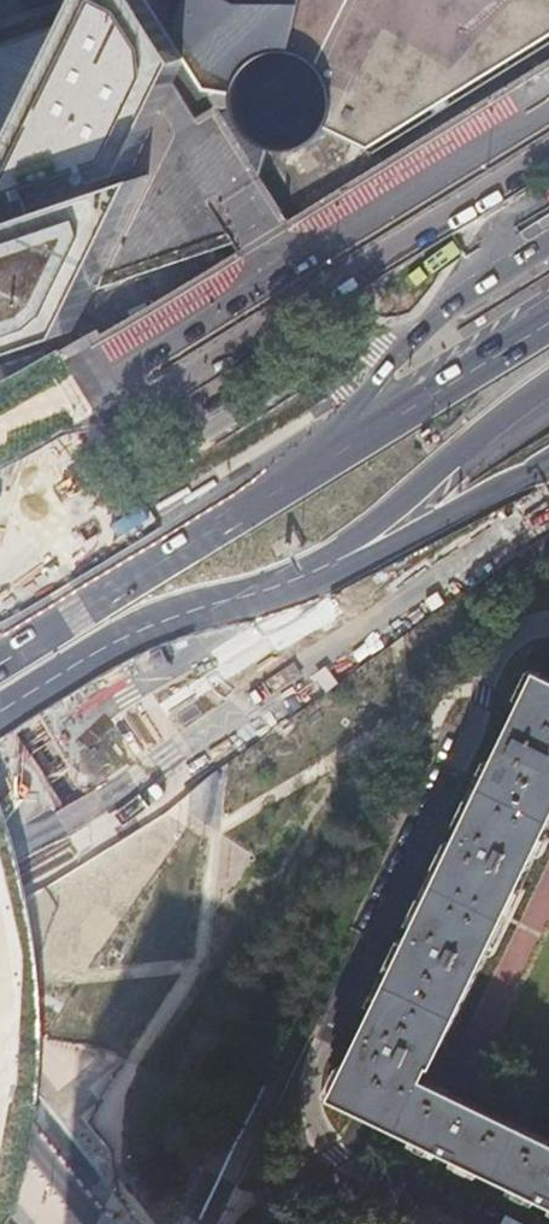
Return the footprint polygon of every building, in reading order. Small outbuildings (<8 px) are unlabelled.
[(36,344),(72,331),(94,287),(149,174),(130,180),(164,111),(96,0),(84,0),(77,14),(74,21),(0,172),(0,356),(36,344)] [(190,58),(214,90),(235,91),(233,104),(238,125),(248,138),(270,150),(295,151),(314,142),(330,126),(379,146),(380,145),(451,99),(491,75),(548,39),(548,0),(158,0),(190,58)] [(74,21),(0,49),(0,172),(74,21)] [(245,175),(257,168),(220,104),(200,118),(178,82),(164,111),(130,180),(149,174),(94,287),(234,238),(209,197),(233,182),(245,175)] [(536,670),(519,706),(514,717),(488,770),(483,781),(445,860),(440,871),(427,898),(421,911),(396,962),(391,974),(350,1059),(345,1070),(331,1099),(413,1138),(429,1145),(441,1151),(483,1171),(494,1177),(548,1203),(548,1139),(464,1098),(454,1093),(442,1088),(421,1077),(428,1063),(432,1065),(548,822),(548,676),(536,670)] [(200,770),(218,758),(214,752),(196,763),(200,770)]
